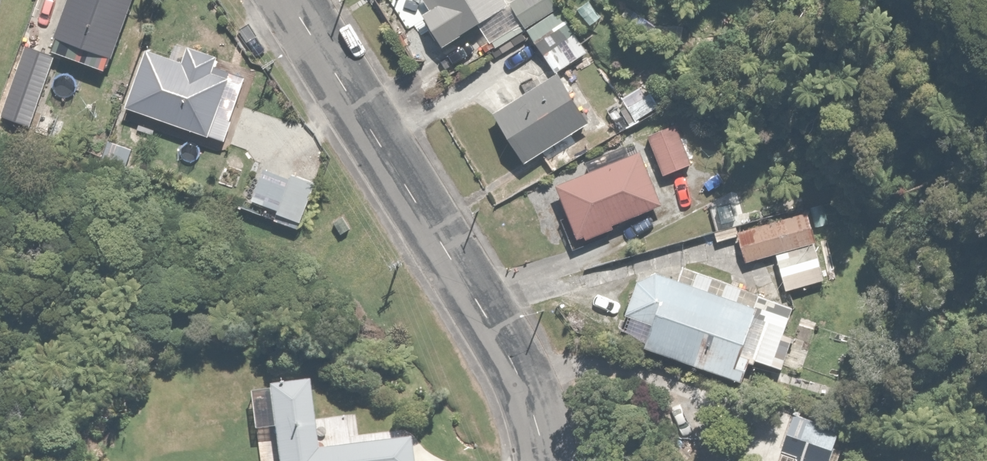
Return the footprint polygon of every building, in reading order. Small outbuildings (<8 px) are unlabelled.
[(58,57),(108,73),(132,0),(68,0),(50,54),(58,57)] [(430,11),(422,17),(445,50),(461,39),(470,53),(524,16),(512,0),(422,0),(430,11)] [(531,30),(555,69),(585,50),(561,12),(531,30)] [(50,54),(23,46),(0,117),(0,122),(33,132),(58,57),(50,54)] [(186,62),(146,50),(129,110),(214,135),(230,78),(217,74),(221,61),(189,52),(186,62)] [(560,71),(491,111),(521,161),(589,120),(560,71)] [(670,125),(648,133),(663,175),(685,167),(670,125)] [(645,152),(558,181),(578,242),(665,213),(645,152)] [(319,180),(293,170),(276,217),(302,226),(319,180)] [(747,262),(776,254),(787,294),(828,282),(809,213),(739,232),(747,262)] [(659,274),(638,282),(625,318),(652,328),(645,348),(750,384),(757,364),(770,369),(792,307),(681,269),(677,280),(659,274)] [(308,382),(251,391),(262,460),(418,460),(414,436),(320,451),(308,382)] [(798,410),(784,453),(801,459),(800,460),(842,460),(853,427),(798,410)]
